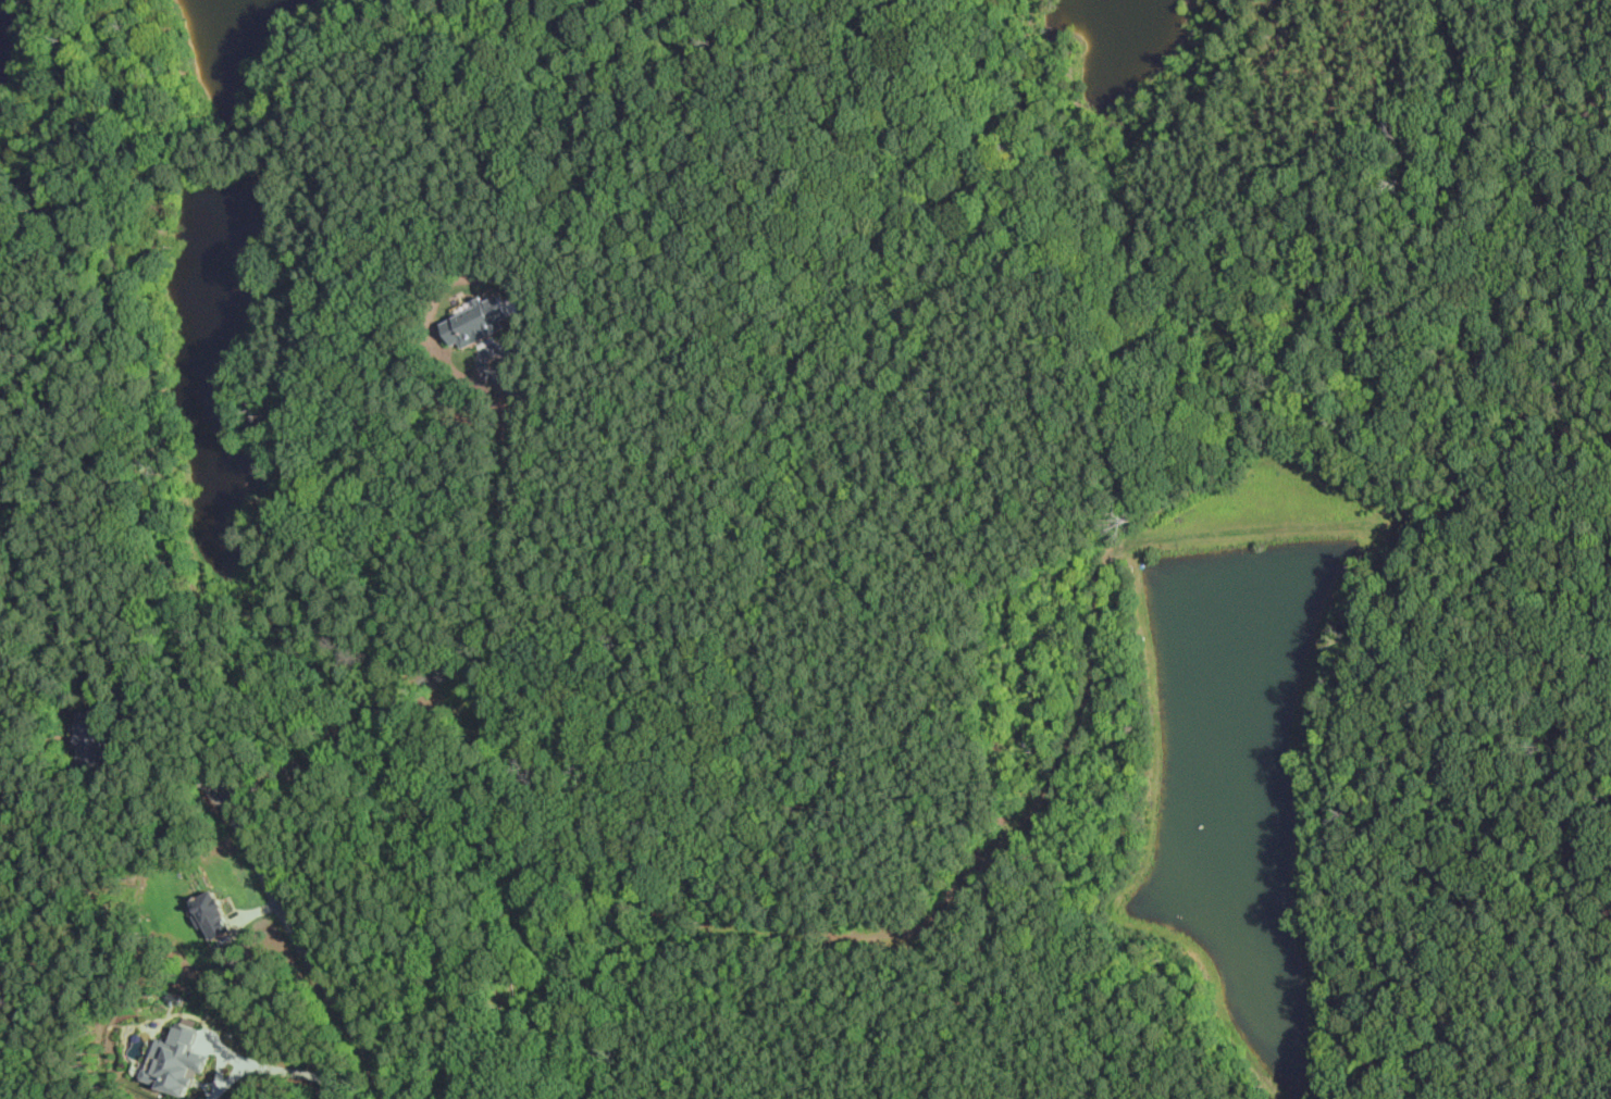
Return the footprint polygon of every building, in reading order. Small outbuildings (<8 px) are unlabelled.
[(506,328),(501,321),(509,317),(499,296),(442,322),(453,347),(460,344),(462,348),(506,328)] [(230,931),(218,890),(196,897),(209,937),(230,931)] [(210,1054),(194,1050),(200,1028),(179,1022),(173,1041),(158,1037),(145,1082),(191,1095),(198,1071),(205,1073),(210,1054)]
